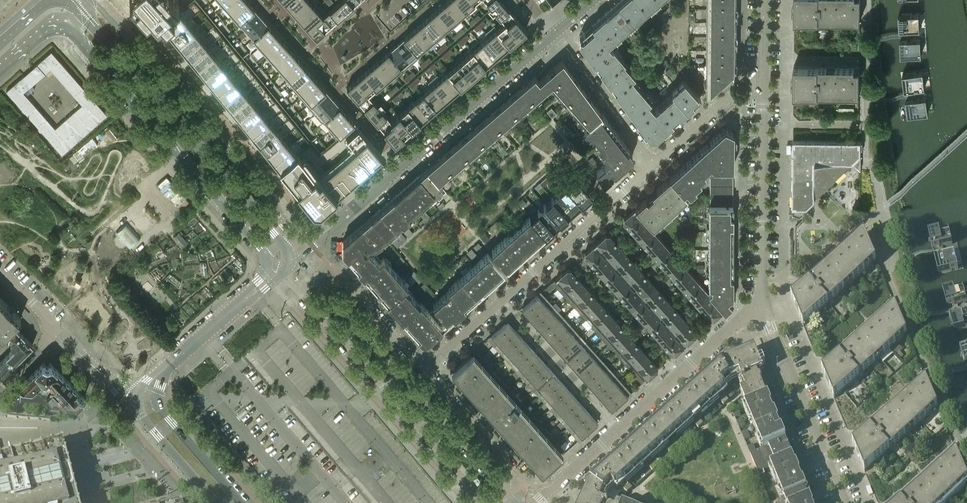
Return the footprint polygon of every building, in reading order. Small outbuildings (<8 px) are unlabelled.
[(163,23),(176,13),(175,12),(168,19),(158,8),(167,0),(144,0),(163,23)] [(225,4),(225,5),(232,12),(246,0),(230,0),(225,4)] [(229,14),(229,15),(237,23),(240,21),(239,21),(254,8),(247,0),(246,0),(232,12),(229,14)] [(287,4),(294,12),(308,0),(292,0),(287,4)] [(294,12),(301,21),(317,7),(311,0),(308,0),(294,12)] [(337,3),(345,12),(358,0),(340,0),(339,1),(337,3)] [(458,0),(446,0),(445,1),(457,16),(465,9),(458,0)] [(472,0),(458,0),(465,9),(474,2),(472,0)] [(501,0),(485,0),(491,7),(495,11),(502,19),(511,12),(501,0)] [(651,0),(619,0),(617,2),(633,20),(653,3),(651,0)] [(734,0),(709,0),(708,69),(708,89),(730,69),(732,68),(732,64),(734,64),(734,63),(729,63),(730,58),(734,58),(734,42),(730,42),(730,36),(734,36),(734,35),(730,35),(730,30),(734,30),(734,14),(730,14),(730,9),(734,9),(734,8),(730,8),(730,2),(734,2),(734,0)] [(833,0),(794,0),(794,20),(833,20),(833,0)] [(860,0),(833,0),(833,20),(860,21),(860,0)] [(457,16),(445,1),(437,9),(449,23),(457,16)] [(633,20),(617,2),(598,18),(614,36),(633,20)] [(327,13),(323,16),(331,24),(345,12),(337,3),(335,5),(326,12),(327,13)] [(317,7),(301,21),(308,29),(323,16),(327,13),(326,12),(319,5),(317,7)] [(254,8),(239,21),(240,21),(246,29),(261,16),(254,8)] [(449,23),(437,9),(428,16),(441,30),(449,23)] [(174,15),(163,23),(170,32),(181,23),(186,19),(180,10),(174,15)] [(526,28),(511,12),(502,19),(504,22),(517,36),(526,28)] [(919,14),(899,15),(899,30),(919,29),(919,14)] [(261,16),(246,29),(253,36),(268,24),(261,16)] [(323,16),(308,29),(316,37),(331,24),(323,16)] [(441,30),(428,16),(420,23),(433,37),(441,30)] [(614,36),(598,18),(592,24),(608,42),(614,36)] [(181,23),(170,32),(177,40),(188,31),(193,27),(186,19),(181,23)] [(517,36),(504,22),(497,28),(509,43),(517,36)] [(433,37),(420,23),(412,30),(425,44),(433,37)] [(253,36),(251,39),(258,47),(275,32),(268,24),(253,36)] [(608,42),(592,24),(585,30),(596,43),(601,48),(608,42)] [(188,31),(177,40),(184,49),(194,40),(200,35),(193,27),(188,31)] [(501,50),(509,43),(497,28),(488,35),(501,50)] [(626,33),(631,39),(636,35),(631,29),(626,33)] [(425,44),(412,30),(404,37),(416,51),(425,44)] [(596,43),(585,30),(579,35),(578,41),(586,52),(596,43)] [(275,32),(258,47),(265,55),(282,40),(275,32)] [(194,40),(184,49),(191,57),(201,48),(207,44),(200,35),(194,40)] [(362,35),(335,59),(344,68),(371,44),(362,35)] [(501,50),(488,35),(480,42),(493,57),(501,50)] [(416,51),(404,37),(396,44),(408,58),(416,51)] [(282,40),(265,55),(272,63),(273,64),(273,63),(289,48),(282,40)] [(920,40),(900,41),(901,56),(921,55),(920,40)] [(493,57),(480,42),(472,50),(485,64),(493,57)] [(594,62),(611,47),(608,42),(601,48),(596,43),(586,52),(594,62)] [(201,48),(191,57),(197,65),(208,56),(214,52),(207,44),(201,48)] [(408,58),(396,44),(388,51),(400,65),(408,58)] [(650,97),(644,90),(631,75),(634,72),(623,60),(624,59),(613,46),(611,47),(594,62),(604,76),(608,81),(609,83),(643,129),(661,113),(648,99),(650,97)] [(289,48),(273,63),(280,70),(280,71),(297,56),(289,48)] [(485,64),(472,50),(464,57),(476,71),(485,64)] [(62,154),(107,114),(51,51),(33,67),(41,76),(50,68),(82,104),(55,128),(23,92),(32,84),(24,75),(6,91),(62,154)] [(400,65),(388,51),(379,58),(392,73),(400,65)] [(208,56),(197,65),(204,74),(215,65),(221,60),(214,52),(208,56)] [(663,69),(669,63),(661,55),(656,60),(663,69)] [(280,70),(279,71),(279,72),(287,80),(304,65),(297,56),(280,71),(280,70)] [(468,78),(476,71),(464,57),(456,64),(468,78)] [(392,73),(379,58),(371,65),(384,80),(392,73)] [(527,108),(528,106),(552,86),(571,108),(573,110),(587,126),(588,125),(602,113),(601,111),(600,112),(588,95),(588,94),(587,94),(575,78),(576,77),(575,77),(562,60),(563,60),(562,59),(539,79),(534,74),(533,75),(534,75),(530,79),(530,78),(529,79),(530,79),(514,93),(513,92),(513,93),(498,107),(497,106),(496,107),(497,107),(481,121),(481,120),(480,121),(465,135),(464,135),(464,136),(448,149),(447,149),(448,150),(432,163),(431,163),(431,164),(428,167),(427,167),(440,183),(444,179),(462,163),(477,151),(477,150),(480,148),(484,144),(485,143),(502,129),(504,127),(527,108)] [(215,65),(204,74),(211,82),(222,73),(227,69),(221,60),(215,65)] [(460,85),(468,78),(456,64),(448,71),(460,85)] [(304,65),(287,80),(293,87),(294,88),(311,73),(304,65)] [(384,80),(371,65),(363,72),(376,87),(384,80)] [(832,94),(832,66),(794,65),(793,94),(832,94)] [(670,75),(675,70),(671,66),(665,71),(670,75)] [(859,95),(859,66),(832,66),(832,94),(859,95)] [(222,73),(211,82),(218,90),(229,82),(234,77),(227,69),(222,73)] [(460,85),(448,71),(439,78),(452,92),(460,85)] [(376,87),(363,72),(355,79),(368,93),(376,87)] [(922,72),(902,75),(904,90),(924,87),(922,72)] [(293,87),(292,88),(293,89),(300,97),(318,81),(311,73),(294,88),(293,87)] [(229,82),(218,90),(225,99),(235,90),(241,85),(234,77),(229,82)] [(452,92),(439,78),(431,85),(444,99),(452,92)] [(672,121),(698,97),(700,96),(684,78),(675,86),(671,90),(670,90),(672,92),(658,104),(664,111),(672,121)] [(368,93),(355,79),(346,87),(361,104),(370,96),(368,93)] [(318,81),(300,97),(307,105),(325,89),(318,81)] [(667,85),(671,90),(675,86),(671,81),(667,85)] [(235,90),(225,99),(231,107),(242,99),(248,94),(241,85),(235,90)] [(436,106),(444,99),(431,85),(423,92),(436,106)] [(325,89),(307,105),(314,113),(332,97),(325,89)] [(427,114),(436,106),(423,92),(415,99),(427,114)] [(242,99),(231,107),(238,116),(249,107),(255,102),(248,94),(242,99)] [(378,105),(370,96),(361,104),(380,125),(389,118),(382,109),(378,105)] [(332,97),(314,113),(321,121),(322,121),(323,120),(322,120),(339,105),(332,97)] [(926,98),(906,101),(908,116),(928,113),(926,98)] [(427,114),(415,99),(407,106),(419,121),(427,114)] [(249,107),(238,116),(245,124),(256,115),(261,111),(255,102),(249,107)] [(339,105),(322,120),(323,120),(329,128),(347,113),(339,105)] [(419,121),(407,106),(399,113),(411,128),(419,121)] [(551,107),(546,111),(552,117),(556,113),(551,107)] [(256,115),(245,124),(252,132),(263,124),(268,119),(261,111),(256,115)] [(664,111),(661,113),(643,129),(649,136),(655,136),(672,121),(664,111)] [(329,128),(328,129),(329,129),(336,137),(352,123),(351,122),(353,120),(347,113),(329,128)] [(411,128),(399,113),(391,120),(403,134),(411,128)] [(620,137),(602,113),(588,125),(587,126),(584,129),(597,144),(595,145),(602,152),(620,137)] [(403,134),(391,120),(389,118),(380,125),(394,142),(403,134)] [(263,124),(252,132),(259,141),(270,132),(275,127),(268,119),(263,124)] [(290,157),(279,166),(312,207),(319,207),(336,193),(345,185),(346,184),(381,154),(358,126),(354,122),(352,124),(352,123),(336,137),(325,146),(325,147),(338,161),(330,168),(321,175),(318,178),(297,151),(296,153),(290,157)] [(570,129),(565,123),(560,127),(566,133),(570,129)] [(270,132),(259,141),(266,149),(276,140),(282,136),(275,127),(270,132)] [(733,167),(733,142),(733,131),(724,127),(698,150),(713,167),(733,167)] [(575,142),(583,134),(580,131),(572,138),(575,142)] [(276,140),(266,149),(272,158),(283,149),(289,144),(282,136),(276,140)] [(604,182),(631,158),(631,152),(620,137),(602,152),(609,159),(596,171),(604,182)] [(861,140),(794,139),(793,139),(792,207),(807,207),(815,200),(815,195),(819,195),(849,167),(849,162),(853,162),(855,164),(860,169),(861,169),(861,140)] [(283,149),(272,158),(279,166),(290,157),(296,153),(289,144),(283,149)] [(694,186),(707,175),(713,167),(698,150),(669,176),(686,196),(696,187),(694,186)] [(592,156),(587,160),(592,166),(597,162),(592,156)] [(440,183),(427,167),(419,174),(436,193),(438,196),(446,190),(440,183)] [(733,167),(713,167),(707,175),(708,176),(710,176),(710,193),(733,193),(733,167)] [(410,215),(416,209),(436,193),(419,174),(371,216),(388,236),(397,246),(407,238),(397,227),(404,221),(410,216),(410,215)] [(576,174),(566,184),(581,201),(592,192),(576,174)] [(669,176),(634,207),(649,224),(652,226),(686,196),(669,176)] [(180,207),(189,200),(173,182),(165,189),(180,207)] [(566,184),(559,190),(574,207),(581,201),(566,184)] [(559,190),(551,196),(567,214),(574,207),(559,190)] [(733,193),(710,193),(710,204),(733,204),(733,193)] [(544,203),(560,220),(567,214),(551,196),(544,203)] [(522,197),(517,201),(522,207),(527,203),(522,197)] [(544,203),(537,209),(553,227),(560,220),(544,203)] [(732,231),(733,214),(733,204),(710,204),(708,204),(708,213),(708,222),(708,231),(732,231)] [(623,221),(636,236),(649,224),(634,207),(623,217),(623,221)] [(537,209),(530,216),(545,233),(545,234),(553,227),(537,209)] [(423,218),(419,222),(421,225),(430,217),(425,211),(421,215),(423,218)] [(530,216),(530,215),(517,227),(533,245),(545,233),(530,216)] [(369,249),(375,245),(388,236),(371,216),(342,240),(342,250),(364,275),(379,261),(369,249)] [(414,222),(410,216),(404,221),(409,226),(414,222)] [(129,248),(140,237),(127,222),(115,233),(128,247),(129,248)] [(649,224),(636,236),(651,252),(664,240),(652,226),(649,224)] [(408,226),(403,230),(408,236),(413,232),(408,226)] [(533,245),(517,227),(504,238),(520,256),(533,245)] [(948,229),(929,233),(932,248),(951,243),(948,229)] [(173,233),(174,234),(173,235),(177,240),(182,236),(181,234),(183,233),(180,230),(178,231),(176,232),(175,231),(173,233)] [(686,248),(690,231),(686,230),(682,247),(686,248)] [(732,301),(732,258),(732,231),(708,231),(708,285),(714,285),(708,290),(724,308),(732,301)] [(489,237),(484,232),(481,234),(480,236),(485,242),(489,237)] [(622,248),(609,233),(605,233),(595,242),(610,259),(622,248)] [(876,261),(865,235),(864,233),(838,256),(857,278),(862,273),(865,271),(876,261)] [(520,256),(504,238),(492,249),(507,267),(520,256)] [(664,240),(651,252),(665,269),(679,257),(664,240)] [(610,259),(595,242),(584,252),(584,256),(598,270),(610,259)] [(477,254),(471,248),(467,252),(472,258),(477,254)] [(637,265),(625,252),(622,248),(610,259),(625,276),(637,265)] [(478,294),(504,271),(488,252),(462,275),(478,294)] [(954,254),(935,259),(938,273),(958,269),(954,254)] [(398,265),(405,260),(401,255),(394,260),(398,265)] [(837,296),(857,278),(838,256),(818,275),(837,296)] [(407,285),(401,278),(383,257),(379,261),(364,275),(388,302),(405,287),(407,285)] [(679,257),(665,269),(680,285),(694,273),(679,257)] [(625,276),(610,259),(598,270),(613,287),(625,276)] [(459,264),(456,261),(447,269),(450,272),(459,264)] [(652,282),(637,265),(625,276),(640,292),(652,282)] [(570,268),(566,268),(556,277),(571,294),(584,283),(570,268)] [(422,279),(414,270),(411,273),(419,282),(422,279)] [(694,273),(680,285),(695,302),(708,290),(694,273)] [(448,321),(478,294),(462,275),(448,287),(449,289),(433,304),(435,306),(440,312),(444,317),(448,321)] [(837,296),(818,275),(791,298),(803,326),(805,324),(813,317),(837,296)] [(640,292),(625,276),(613,287),(627,303),(640,292)] [(444,283),(439,277),(434,281),(440,287),(444,283)] [(415,291),(423,300),(426,297),(422,292),(428,286),(424,282),(415,291)] [(667,298),(652,282),(640,292),(655,309),(667,298)] [(598,300),(586,286),(584,283),(571,294),(586,311),(598,300)] [(962,286),(943,292),(947,306),(966,301),(962,286)] [(434,317),(440,312),(435,306),(431,309),(429,310),(421,301),(419,303),(405,287),(388,302),(421,339),(427,340),(448,321),(444,317),(439,322),(434,317)] [(708,290),(695,302),(709,318),(713,318),(724,308),(708,290)] [(540,291),(522,307),(521,308),(527,315),(546,298),(540,291)] [(655,309),(640,292),(627,303),(642,320),(655,309)] [(0,297),(0,333),(2,335),(21,317),(13,310),(14,309),(10,305),(7,307),(4,305),(6,303),(0,297)] [(433,304),(426,297),(423,300),(431,309),(435,306),(433,304)] [(546,298),(527,315),(528,315),(533,320),(551,304),(546,298)] [(682,315),(667,298),(655,309),(669,326),(682,315)] [(613,316),(601,302),(598,300),(586,311),(601,327),(613,316)] [(551,304),(533,320),(539,326),(538,327),(557,311),(551,304)] [(907,334),(895,306),(868,330),(888,351),(907,334)] [(669,326),(655,309),(642,320),(657,337),(669,326)] [(557,311),(538,327),(538,328),(539,327),(545,333),(562,317),(557,311)] [(950,317),(954,331),(966,328),(966,312),(950,317)] [(695,330),(682,315),(669,326),(685,343),(695,334),(695,330)] [(629,333),(616,319),(613,316),(601,327),(616,345),(629,333)] [(562,317),(545,333),(550,339),(549,340),(568,323),(562,317)] [(507,320),(489,337),(495,344),(513,327),(507,320)] [(568,323),(549,340),(550,340),(556,345),(574,329),(568,323)] [(669,326),(657,337),(671,352),(674,352),(685,343),(669,326)] [(2,359),(0,361),(0,370),(3,373),(4,373),(33,344),(15,327),(9,333),(14,339),(11,342),(11,345),(14,348),(2,359)] [(513,328),(514,327),(513,327),(495,344),(500,350),(518,334),(513,328)] [(574,329),(556,345),(561,351),(560,352),(560,353),(579,336),(574,329)] [(868,369),(888,351),(868,330),(849,347),(868,369)] [(643,350),(629,333),(616,345),(631,361),(643,350)] [(523,340),(518,334),(500,350),(506,356),(525,340),(524,339),(523,340)] [(579,336),(560,353),(561,353),(562,352),(567,358),(585,342),(579,336)] [(524,341),(525,340),(506,356),(511,363),(529,347),(524,341)] [(585,342),(567,358),(572,364),(571,365),(572,365),(591,348),(585,342)] [(535,352),(529,347),(511,363),(517,369),(536,352),(535,352)] [(868,369),(849,347),(822,371),(834,399),(836,397),(845,389),(868,369)] [(591,348),(572,365),(572,366),(573,365),(578,371),(596,355),(591,348)] [(755,349),(730,359),(729,358),(725,360),(725,362),(718,366),(716,366),(713,369),(713,370),(711,373),(722,385),(730,378),(740,374),(746,388),(741,390),(742,395),(743,396),(764,387),(761,381),(762,380),(761,376),(759,376),(758,373),(764,370),(755,349)] [(657,365),(643,350),(631,361),(646,378),(657,369),(657,365)] [(535,353),(536,352),(517,369),(523,375),(540,359),(535,353)] [(561,455),(470,353),(450,372),(453,370),(495,417),(493,419),(493,420),(495,418),(500,423),(497,425),(498,425),(500,423),(542,470),(540,472),(540,473),(561,455)] [(596,355),(578,371),(584,377),(583,377),(583,378),(602,361),(596,355)] [(546,365),(540,359),(523,375),(528,381),(547,365),(547,364),(546,365)] [(602,361),(583,378),(584,377),(589,383),(607,367),(602,361)] [(84,405),(88,401),(51,363),(43,362),(9,397),(84,405)] [(546,366),(547,365),(528,381),(534,388),(552,372),(546,366)] [(607,367),(589,383),(595,389),(594,390),(613,373),(607,367)] [(557,378),(552,372),(534,388),(539,394),(558,377),(557,378)] [(613,373),(594,390),(595,391),(595,390),(601,396),(619,380),(613,373)] [(707,376),(700,382),(698,382),(695,385),(695,386),(691,390),(690,390),(687,392),(688,393),(703,410),(726,389),(722,385),(711,373),(707,376)] [(558,379),(559,378),(558,377),(539,394),(545,400),(563,384),(558,379)] [(937,407),(926,379),(899,403),(918,424),(937,407)] [(619,380),(601,396),(606,402),(605,402),(605,403),(624,386),(619,380)] [(568,390),(563,384),(545,400),(551,407),(570,390),(569,389),(568,390)] [(624,386),(605,403),(611,410),(630,393),(624,386)] [(746,406),(746,407),(768,397),(768,396),(768,397),(764,387),(743,396),(747,406),(746,406)] [(569,391),(570,390),(551,407),(556,413),(574,397),(569,391)] [(682,429),(703,410),(688,393),(675,405),(673,405),(670,408),(670,409),(667,413),(682,429)] [(579,403),(574,397),(556,413),(562,419),(581,402),(580,402),(579,403)] [(729,401),(725,397),(720,402),(724,405),(729,401)] [(768,397),(746,407),(756,431),(779,422),(768,397)] [(580,404),(581,403),(581,402),(562,419),(568,425),(585,409),(580,404)] [(874,464),(918,424),(899,403),(853,444),(864,472),(866,471),(874,464)] [(732,404),(727,409),(730,413),(735,408),(732,404)] [(529,405),(527,407),(526,406),(523,409),(528,413),(533,409),(529,405)] [(591,415),(585,409),(568,425),(573,432),(592,415),(592,414),(591,415)] [(682,429),(667,413),(665,412),(662,415),(662,417),(645,432),(660,449),(682,429)] [(598,422),(592,415),(573,432),(579,438),(598,422)] [(736,421),(740,429),(745,426),(742,419),(736,421)] [(695,425),(698,428),(703,423),(700,420),(695,425)] [(779,422),(756,431),(764,449),(786,440),(779,422)] [(637,438),(637,439),(625,450),(623,450),(621,452),(637,470),(660,449),(645,432),(642,435),(640,435),(637,438)] [(786,440),(764,449),(750,455),(757,473),(771,467),(794,457),(786,440)] [(671,454),(680,446),(676,442),(667,450),(671,454)] [(71,479),(62,445),(11,458),(10,455),(8,455),(9,459),(0,461),(0,502),(77,502),(71,479)] [(747,447),(750,454),(756,452),(753,445),(747,447)] [(612,460),(612,462),(601,472),(612,485),(616,489),(637,470),(621,452),(620,453),(620,455),(616,458),(615,458),(612,460)] [(956,452),(930,476),(949,497),(966,481),(966,477),(956,452)] [(798,468),(794,457),(771,467),(775,478),(798,468)] [(657,459),(654,462),(649,467),(653,471),(661,463),(657,459)] [(807,491),(798,468),(775,478),(785,500),(807,491)] [(594,478),(589,485),(587,485),(586,489),(587,491),(581,502),(607,502),(601,500),(605,491),(612,485),(601,472),(599,474),(597,474),(594,476),(594,478)] [(949,497),(930,476),(910,494),(918,502),(942,502),(949,497)] [(632,488),(629,484),(624,489),(627,493),(632,488)] [(785,500),(776,502),(801,502),(811,499),(807,491),(785,500)] [(910,494),(899,502),(918,502),(910,494)]
